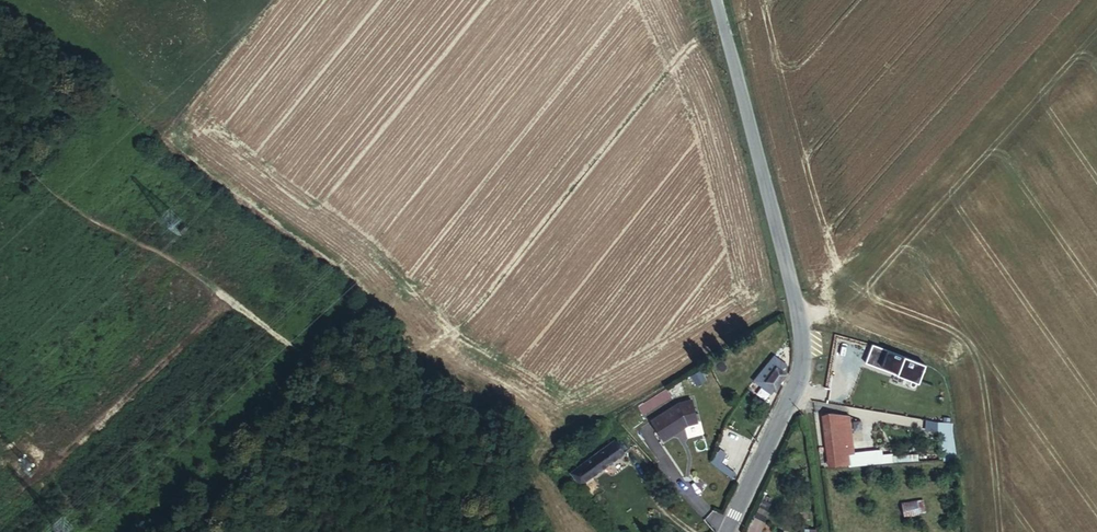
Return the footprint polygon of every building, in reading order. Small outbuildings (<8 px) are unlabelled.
[(783,369),(789,362),(780,356),(774,363),(783,369)] [(774,390),(787,376),(787,373),(783,369),(774,363),(764,376),(766,379),(763,382),(774,390)] [(691,429),(678,408),(656,422),(669,443),(691,429)] [(838,469),(852,468),(852,461),(859,460),(852,413),(832,416),(833,420),(825,421),(829,461),(837,460),(838,469)] [(961,466),(955,424),(947,422),(953,466),(961,466)] [(623,453),(614,441),(573,471),(581,484),(623,453)] [(852,468),(853,471),(888,469),(888,464),(884,465),(884,458),(859,460),(852,461),(852,468)] [(902,515),(917,514),(916,500),(902,501),(902,515)]
